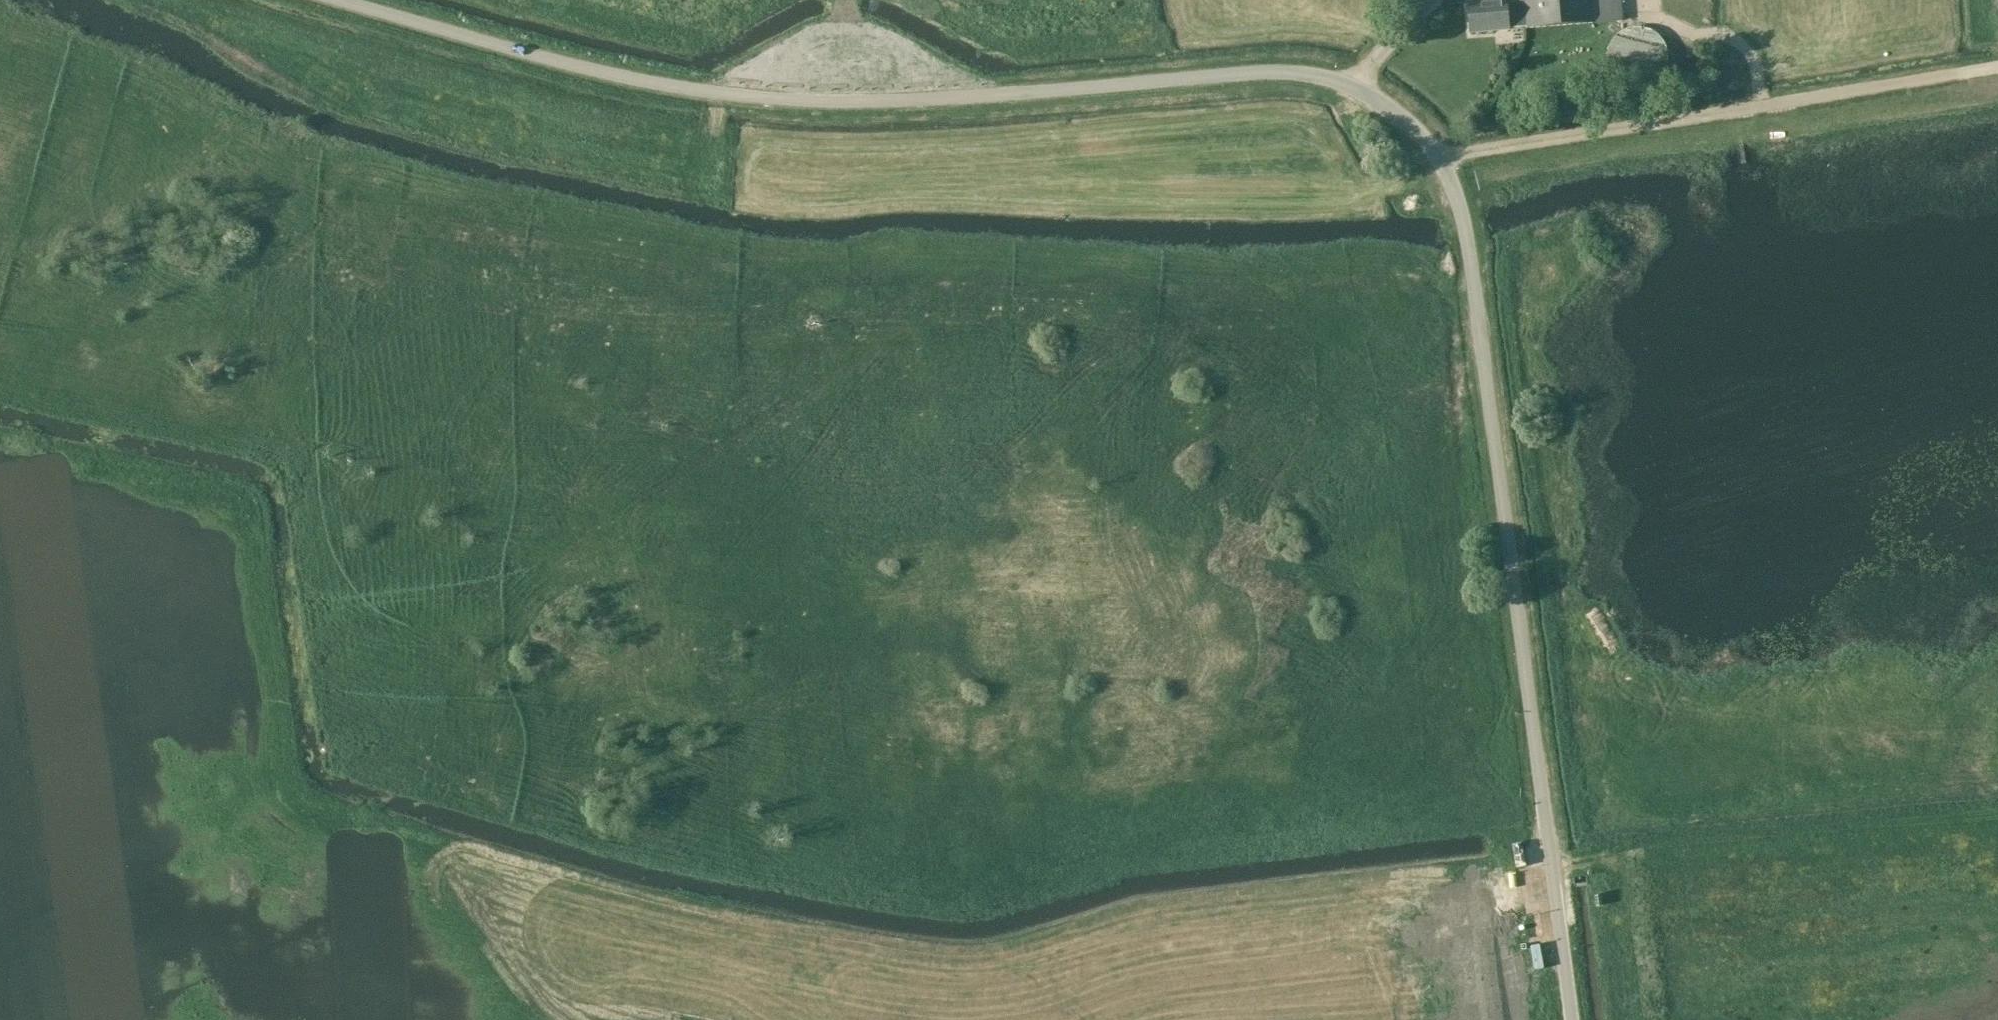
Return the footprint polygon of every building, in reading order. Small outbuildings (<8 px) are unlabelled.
[(1523,0),(1507,2),(1507,0),(1491,0),(1468,2),(1471,32),(1509,29),(1509,28),(1525,27),(1614,21),(1612,0),(1523,0)] [(1638,86),(1648,84),(1656,80),(1663,72),(1667,63),(1667,53),(1664,44),(1659,36),(1651,30),(1642,27),(1632,27),(1623,30),(1615,37),(1610,45),(1607,55),(1609,64),(1613,73),(1619,80),(1628,85),(1638,86)]
